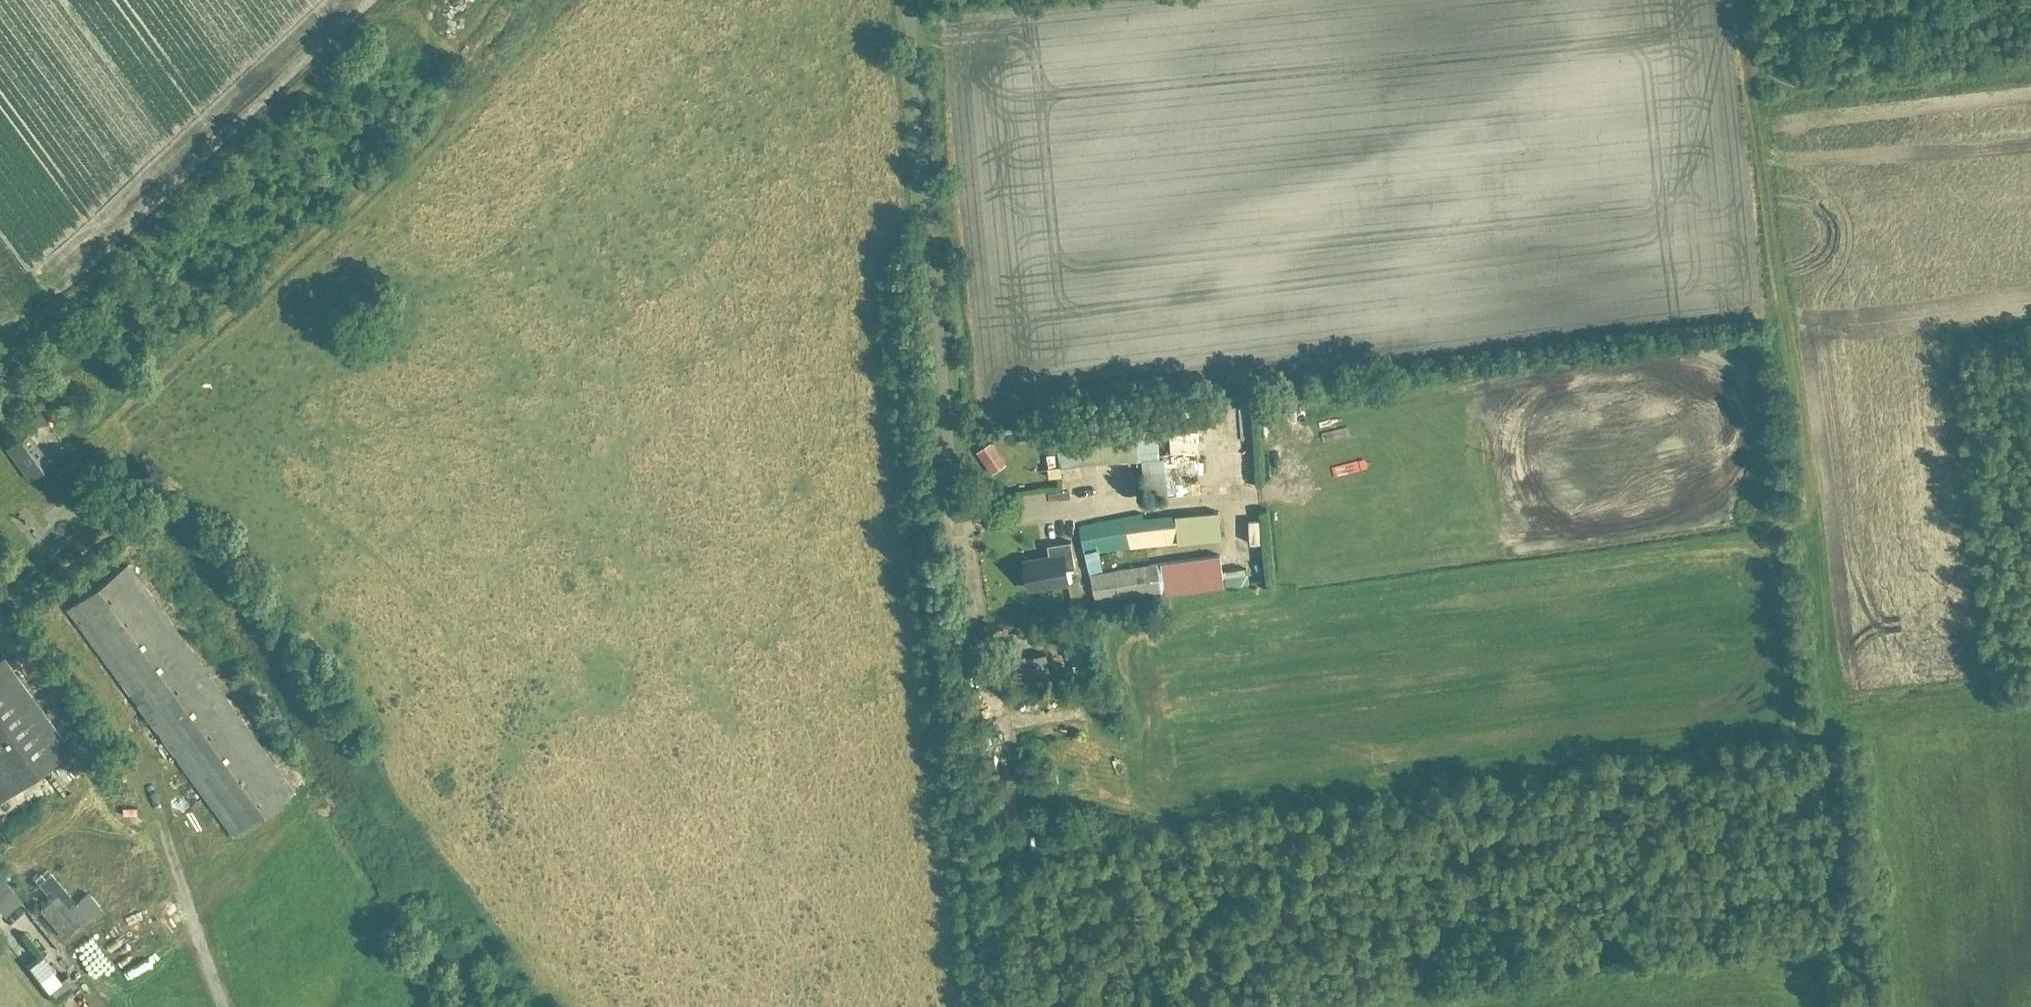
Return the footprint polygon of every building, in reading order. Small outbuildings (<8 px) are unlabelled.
[(8,420),(0,408),(0,426),(8,420)] [(1017,426),(1018,437),(1018,442),(1055,439),(1058,453),(1048,454),(1050,466),(1043,468),(1045,485),(1062,483),(1060,467),(1148,459),(1147,449),(1145,449),(1143,430),(1135,431),(1134,416),(1017,426)] [(9,448),(30,478),(49,464),(28,434),(9,448)] [(987,456),(1001,449),(993,434),(979,442),(987,456)] [(1227,481),(1244,480),(1243,470),(1227,471),(1227,481)] [(1219,510),(1175,512),(1143,516),(1142,512),(1080,524),(1095,600),(1224,585),(1221,553),(1136,563),(1136,566),(1105,570),(1100,548),(1130,542),(1131,548),(1179,543),(1221,538),(1219,510)] [(1048,558),(1019,562),(1024,596),(1069,590),(1067,573),(1075,572),(1071,546),(1047,549),(1048,558)] [(234,836),(295,792),(128,565),(68,609),(234,836)] [(1033,637),(1057,635),(1057,628),(1032,629),(1033,637)] [(70,748),(3,656),(0,659),(0,800),(70,748)] [(1088,729),(1103,725),(1100,712),(1084,716),(1088,729)] [(63,938),(101,907),(90,893),(76,903),(52,874),(39,884),(51,899),(40,909),(63,938)] [(6,919),(23,905),(0,876),(0,911),(6,919)] [(105,955),(121,943),(113,932),(97,943),(105,955)] [(79,958),(96,944),(88,934),(70,947),(79,958)]
